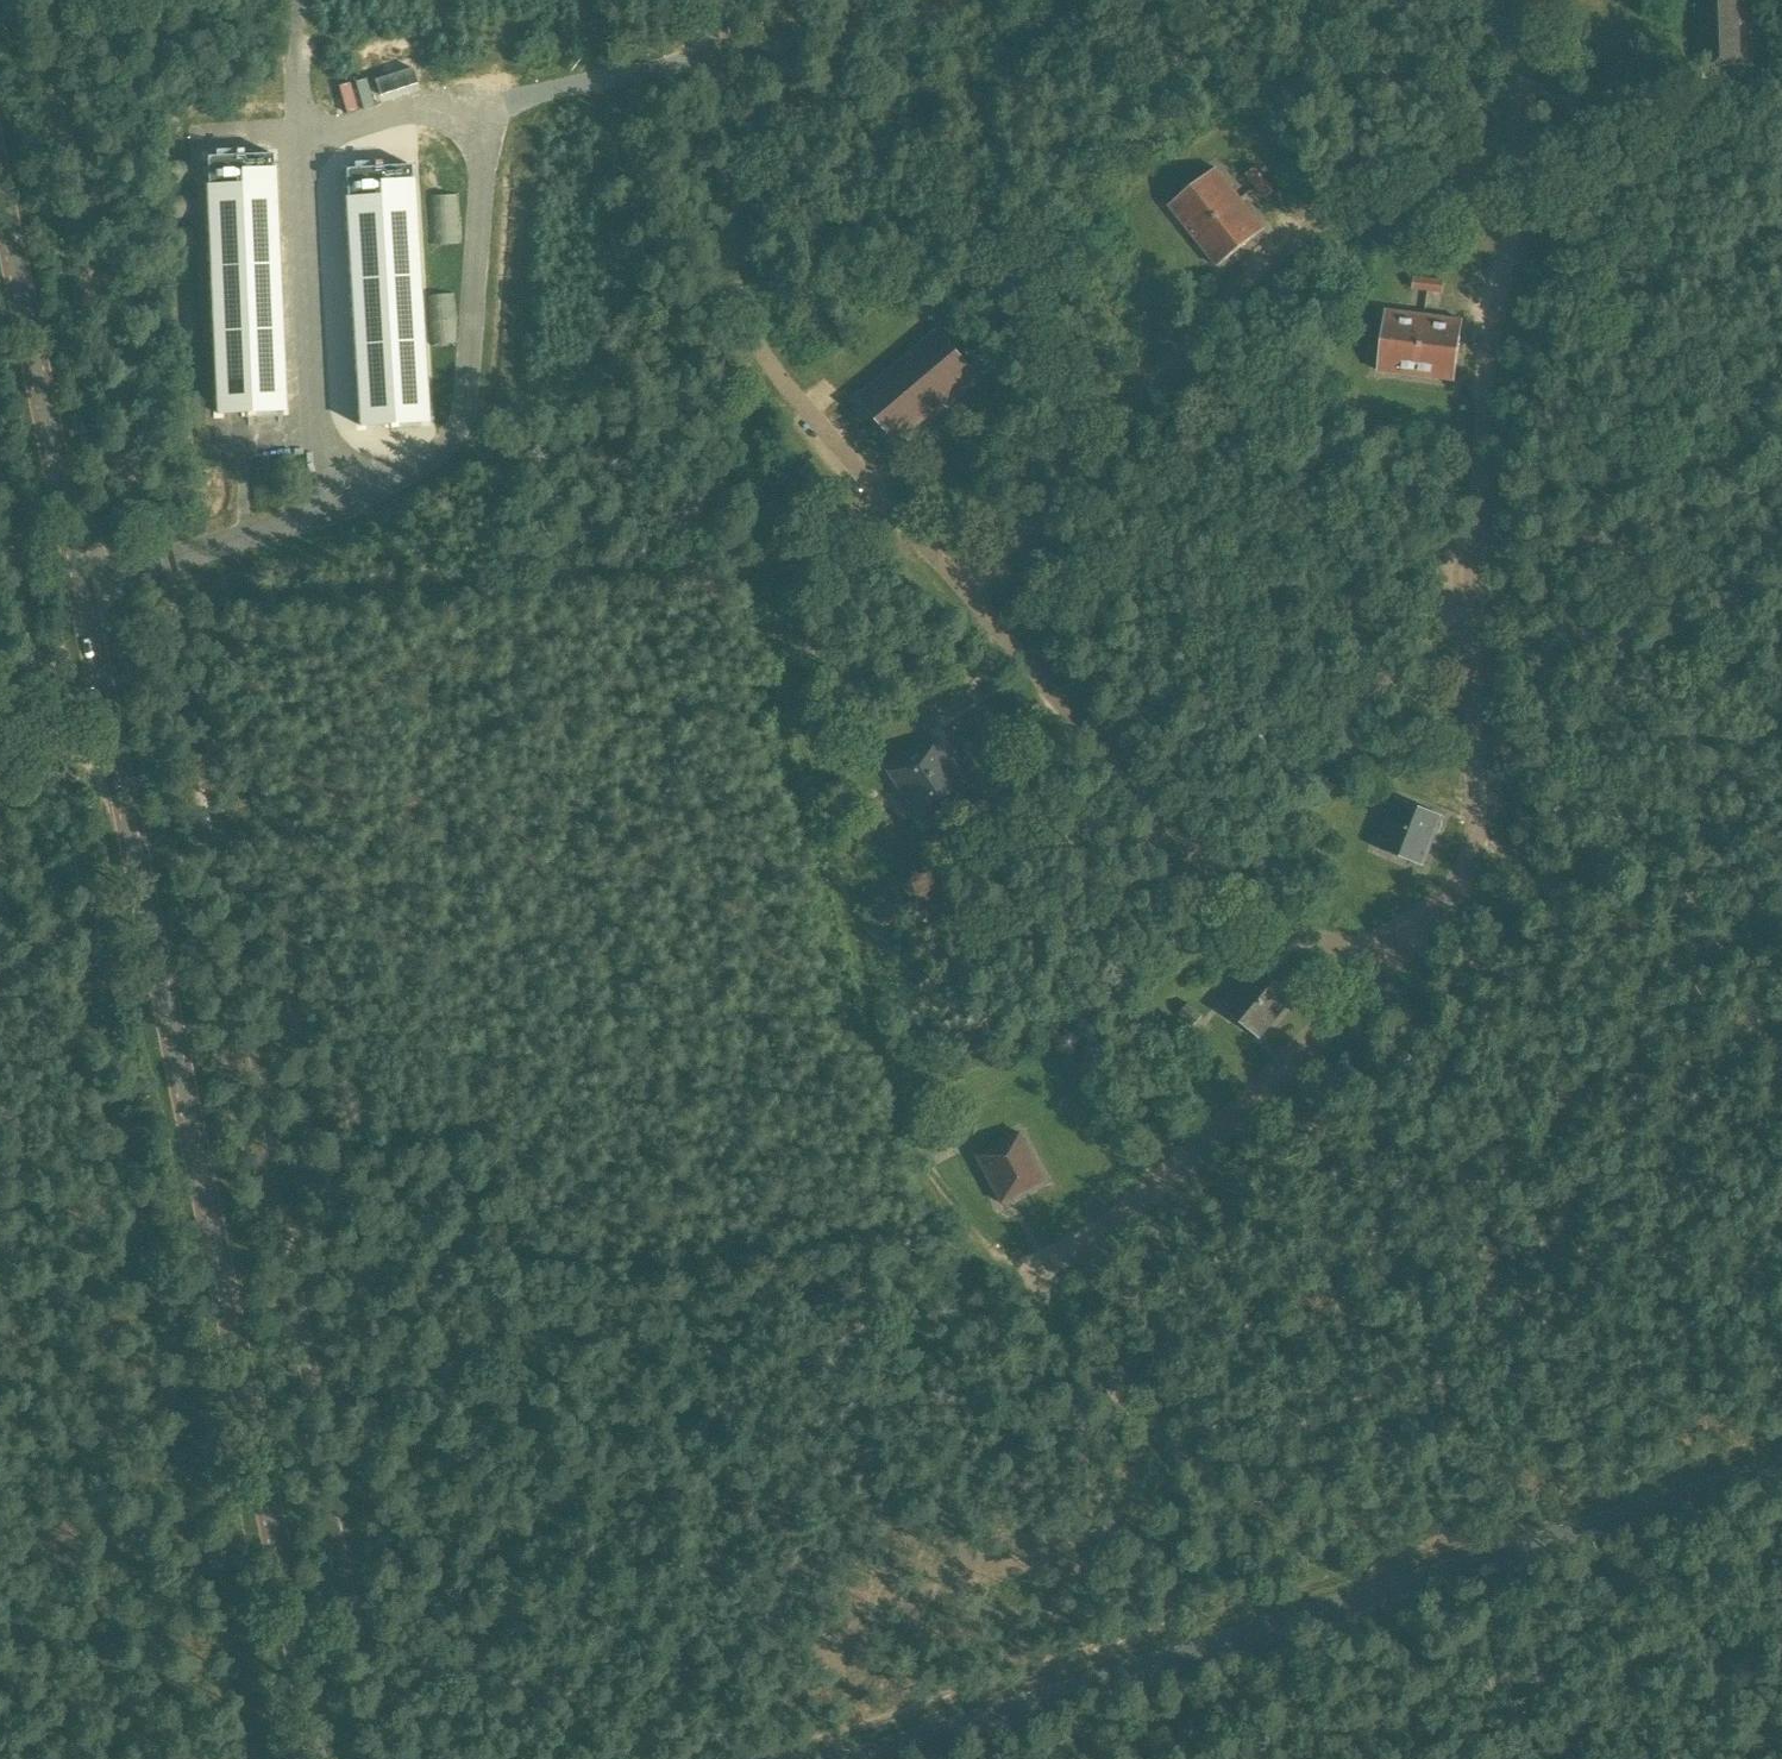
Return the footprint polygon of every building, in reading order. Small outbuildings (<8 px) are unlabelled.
[(1702,61),(1743,59),(1740,0),(1699,0),(1702,61)] [(412,70),(375,81),(380,95),(416,83),(412,70)] [(272,150),(203,154),(220,427),(289,422),(272,150)] [(414,165),(345,169),(362,442),(430,438),(414,165)] [(1188,189),(1168,206),(1192,236),(1216,266),(1238,249),(1244,244),(1264,229),(1248,209),(1243,202),(1240,198),(1215,168),(1195,184),(1188,189)] [(1254,168),(1246,174),(1264,198),(1273,191),(1254,168)] [(1414,275),(1413,289),(1443,293),(1445,279),(1414,275)] [(1380,344),(1377,370),(1415,375),(1454,381),(1457,353),(1458,345),(1462,320),(1423,315),(1384,310),(1381,336),(1380,344)] [(939,325),(858,397),(897,443),(979,374),(939,325)] [(939,736),(888,770),(923,823),(974,789),(939,736)] [(1424,864),(1443,816),(1397,798),(1378,846),(1424,864)] [(887,808),(874,815),(882,829),(895,821),(887,808)] [(1257,964),(1222,1005),(1261,1038),(1295,997),(1257,964)] [(1178,1013),(1175,1017),(1170,1022),(1180,1030),(1182,1028),(1192,1037),(1200,1027),(1195,1023),(1202,1016),(1187,1003),(1186,1004),(1183,1001),(1175,1010),(1178,1013)] [(974,1154),(1000,1202),(1044,1179),(1019,1131),(974,1154)]
